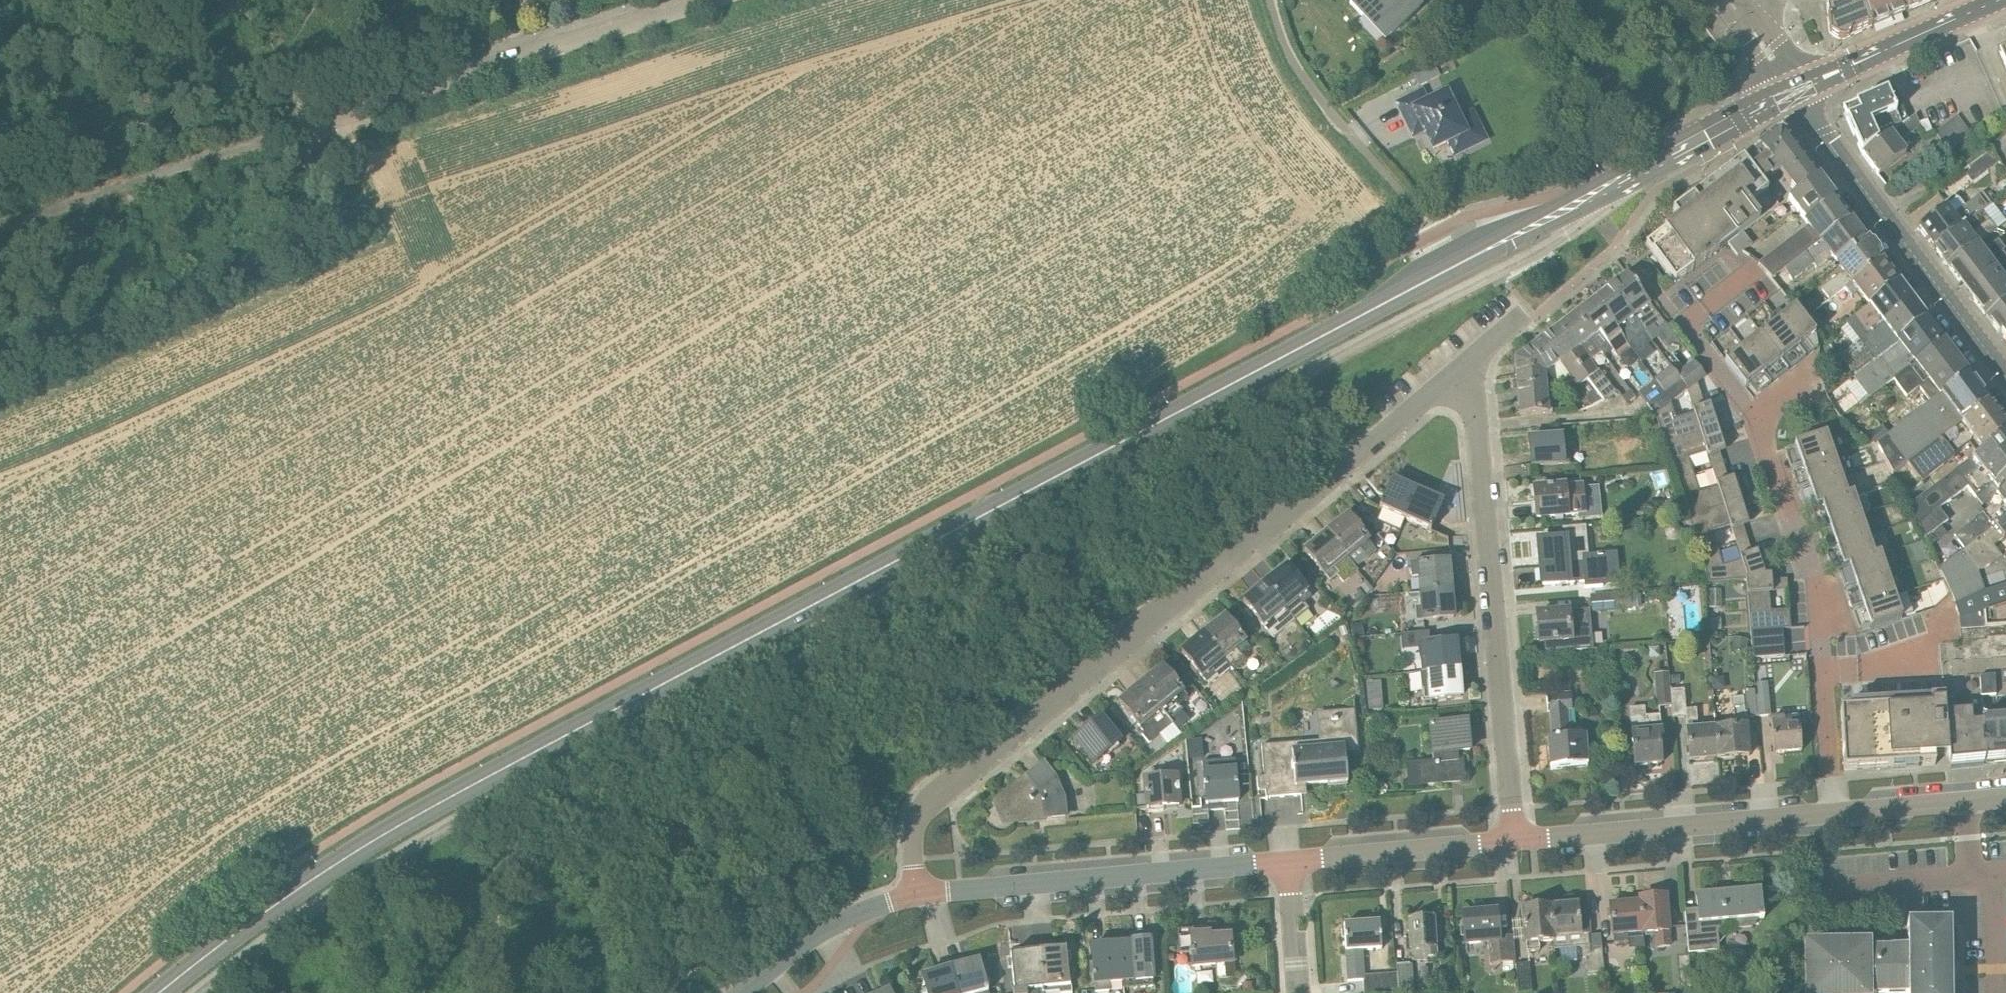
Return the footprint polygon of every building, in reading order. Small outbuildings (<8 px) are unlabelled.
[(1349,4),(1363,19),(1369,14),(1391,36),(1421,6),(1416,0),(1353,0),(1349,4)] [(1862,0),(1826,0),(1830,35),(1841,41),(1842,41),(1845,41),(1847,40),(1849,39),(1850,36),(1873,27),(1862,0)] [(1873,27),(1909,12),(1904,0),(1862,0),(1873,27)] [(1931,0),(1904,0),(1909,12),(1932,1),(1931,0)] [(1419,87),(1441,76),(1436,65),(1414,75),(1419,87)] [(1891,132),(1901,124),(1887,91),(1843,110),(1862,153),(1863,154),(1891,132)] [(1427,103),(1422,92),(1398,104),(1409,127),(1420,122),(1433,149),(1448,142),(1454,155),(1485,140),(1478,125),(1465,131),(1446,94),(1427,103)] [(1891,132),(1863,154),(1877,175),(1907,153),(1897,140),(1902,141),(1921,126),(1916,114),(1902,124),(1901,124),(1891,132)] [(1948,151),(1971,134),(1957,115),(1935,132),(1948,151)] [(1927,119),(1920,123),(1925,134),(1932,131),(1927,119)] [(1590,150),(1602,143),(1596,131),(1583,137),(1590,150)] [(1797,193),(1820,177),(1785,131),(1774,131),(1760,143),(1770,157),(1780,170),(1780,171),(1797,193)] [(1770,157),(1760,144),(1691,198),(1697,206),(1664,231),(1670,239),(1652,252),(1676,283),(1683,278),(1728,243),(1743,232),(1760,219),(1750,205),(1768,191),(1763,184),(1773,177),(1762,163),(1770,157)] [(1990,151),(1980,159),(1988,169),(1998,161),(1990,151)] [(1804,221),(1836,197),(1820,177),(1797,193),(1788,200),(1804,221)] [(1934,249),(1964,225),(1991,204),(1982,192),(1965,206),(1958,197),(1919,228),(1934,249)] [(1775,273),(1852,218),(1836,197),(1804,221),(1811,231),(1797,241),(1794,236),(1783,245),(1780,242),(1757,260),(1775,273)] [(1835,264),(1868,239),(1852,218),(1775,273),(1777,275),(1772,279),(1780,290),(1813,263),(1817,268),(1830,258),(1835,264)] [(1948,267),(1978,243),(1988,236),(1997,229),(1990,219),(1971,234),(1964,225),(1934,249),(1948,267)] [(1737,255),(1752,244),(1743,232),(1728,243),(1737,255)] [(1816,309),(1845,287),(1883,260),(1868,239),(1835,264),(1843,272),(1809,299),(1816,309)] [(2005,258),(2005,255),(2003,251),(2005,249),(1998,239),(1984,250),(1978,243),(1948,267),(1967,290),(2005,258)] [(2005,300),(2005,258),(1967,290),(1987,316),(2005,300)] [(1868,305),(1899,280),(1883,260),(1845,287),(1854,298),(1859,293),(1868,305)] [(1641,327),(1645,332),(1653,327),(1656,330),(1665,323),(1628,274),(1610,287),(1632,316),(1641,327)] [(1853,347),(1913,299),(1899,280),(1868,305),(1846,323),(1848,325),(1842,330),(1847,337),(1845,338),(1853,347)] [(1629,344),(1645,332),(1641,327),(1632,316),(1610,287),(1595,299),(1629,344)] [(1628,345),(1629,344),(1595,299),(1575,315),(1591,338),(1601,351),(1603,353),(1615,351),(1618,355),(1630,346),(1628,345)] [(1899,340),(1927,317),(1913,299),(1853,347),(1846,352),(1841,356),(1856,376),(1854,378),(1855,380),(1901,343),(1899,340)] [(1987,316),(1988,316),(2001,334),(2002,333),(2005,338),(2005,300),(1987,316)] [(1816,334),(1796,307),(1777,321),(1798,348),(1816,334)] [(1773,313),(1778,320),(1785,315),(1780,308),(1773,313)] [(1590,359),(1601,351),(1591,338),(1575,315),(1554,331),(1588,377),(1587,377),(1604,399),(1615,392),(1600,369),(1599,370),(1590,359)] [(1893,379),(1945,340),(1927,317),(1899,340),(1901,343),(1855,380),(1869,397),(1893,379)] [(1798,348),(1777,321),(1760,334),(1780,361),(1798,348)] [(1595,406),(1604,399),(1587,377),(1588,377),(1554,331),(1530,349),(1546,373),(1547,372),(1558,386),(1571,377),(1578,386),(1579,385),(1595,406)] [(1780,361),(1760,334),(1743,348),(1763,375),(1780,361)] [(1932,402),(1969,373),(1963,366),(1964,365),(1945,340),(1893,379),(1907,397),(1920,386),(1932,402)] [(1763,375),(1743,348),(1738,352),(1725,361),(1746,388),(1763,375)] [(1545,374),(1546,373),(1530,349),(1514,361),(1517,388),(1546,385),(1545,374)] [(1689,388),(1697,381),(1705,374),(1696,362),(1683,372),(1679,375),(1689,388)] [(1689,388),(1679,375),(1671,366),(1655,379),(1665,392),(1672,401),(1688,390),(1689,388)] [(1908,464),(1990,400),(1969,373),(1932,402),(1891,433),(1876,445),(1893,475),(1904,465),(1908,463),(1908,464)] [(1647,403),(1664,391),(1655,380),(1639,392),(1647,403)] [(1665,443),(1717,426),(1712,408),(1711,408),(1711,411),(1707,412),(1703,401),(1697,381),(1689,388),(1688,390),(1694,413),(1676,418),(1671,402),(1656,415),(1665,443)] [(1546,385),(1517,388),(1519,415),(1552,412),(1551,400),(1548,400),(1546,385)] [(1671,402),(1672,401),(1665,392),(1648,405),(1656,415),(1671,402)] [(2005,433),(2005,422),(2000,415),(2001,414),(1990,400),(1908,464),(1922,481),(1955,457),(1953,455),(1973,440),(1978,445),(1962,457),(1967,463),(2005,433)] [(1867,437),(1876,445),(1891,433),(1883,422),(1867,437)] [(1712,468),(1724,465),(1717,444),(1722,442),(1723,445),(1717,426),(1665,443),(1677,480),(1694,474),(1689,458),(1707,453),(1712,468)] [(1834,454),(1827,433),(1795,444),(1802,465),(1834,454)] [(2005,474),(2005,433),(1967,463),(1909,505),(1925,537),(1950,521),(1940,508),(1968,487),(1976,497),(1993,485),(2005,474)] [(1565,447),(1563,434),(1528,439),(1532,465),(1570,460),(1569,446),(1565,447)] [(1809,485),(1841,474),(1834,454),(1802,465),(1809,485)] [(1688,517),(1741,500),(1735,481),(1735,484),(1731,486),(1724,465),(1712,468),(1718,486),(1700,492),(1694,474),(1677,480),(1688,517)] [(1809,485),(1816,506),(1822,504),(1848,495),(1841,474),(1809,485)] [(2005,516),(2005,474),(1993,485),(1997,495),(1979,509),(1983,514),(1954,535),(1964,548),(2005,516)] [(1404,519),(1416,492),(1390,481),(1379,508),(1404,519)] [(1536,515),(1586,511),(1584,483),(1566,484),(1567,487),(1534,489),(1536,515)] [(1416,492),(1404,519),(1430,530),(1442,503),(1416,492)] [(1822,504),(1829,525),(1861,514),(1854,493),(1848,495),(1822,504)] [(1675,512),(1671,500),(1666,502),(1662,509),(1664,515),(1675,512)] [(1736,542),(1748,538),(1741,517),(1745,516),(1746,518),(1747,518),(1741,500),(1688,517),(1700,553),(1718,548),(1713,532),(1731,526),(1736,542)] [(1861,514),(1829,525),(1836,545),(1868,534),(1861,514)] [(1326,533),(1355,569),(1377,550),(1369,541),(1347,515),(1326,533)] [(1964,548),(1973,560),(1979,570),(1989,565),(1990,566),(2003,556),(1994,545),(2005,536),(2005,516),(1964,548)] [(1681,533),(1680,528),(1676,525),(1670,526),(1667,531),(1668,536),(1673,539),(1678,538),(1681,533)] [(1588,555),(1586,526),(1563,527),(1564,538),(1539,541),(1543,585),(1584,581),(1585,587),(1602,585),(1600,554),(1588,555)] [(1946,533),(1942,526),(1940,527),(1931,534),(1925,537),(1929,546),(1946,533)] [(1326,533),(1304,552),(1325,578),(1326,577),(1330,582),(1337,575),(1337,577),(1344,585),(1359,574),(1326,533)] [(1868,534),(1836,545),(1843,566),(1849,564),(1875,555),(1868,534)] [(1746,580),(1767,580),(1759,555),(1758,555),(1759,558),(1754,559),(1748,538),(1736,542),(1742,560),(1723,566),(1718,548),(1700,553),(1710,583),(1746,580)] [(1979,570),(1973,560),(1964,548),(1942,564),(1939,567),(1944,579),(1950,592),(1954,605),(1985,590),(1979,570)] [(1856,585),(1888,574),(1881,553),(1875,555),(1849,564),(1856,585)] [(1419,593),(1450,590),(1448,562),(1416,565),(1416,564),(1410,565),(1412,579),(1417,578),(1419,593)] [(1264,584),(1294,621),(1308,609),(1303,603),(1311,597),(1286,566),(1264,584)] [(1863,605),(1895,594),(1888,574),(1856,585),(1863,605)] [(1767,580),(1746,580),(1751,632),(1782,629),(1791,628),(1805,627),(1804,626),(1791,627),(1789,609),(1771,611),(1769,592),(1773,591),(1772,579),(1767,580)] [(1369,595),(1374,591),(1367,582),(1362,587),(1369,595)] [(1273,638),(1294,621),(1264,584),(1242,602),(1264,628),(1273,638)] [(1985,590),(1954,605),(1960,617),(1991,608),(2005,603),(2005,584),(1985,590)] [(1450,590),(1419,593),(1420,607),(1414,608),(1416,619),(1453,616),(1450,590)] [(1592,613),(1631,609),(1630,591),(1590,595),(1592,613)] [(1871,628),(1902,617),(1895,594),(1863,605),(1871,628)] [(1960,617),(1960,628),(2005,626),(2005,603),(1991,608),(1960,617)] [(1589,624),(1588,610),(1571,612),(1571,611),(1537,615),(1538,629),(1536,629),(1537,641),(1539,640),(1540,642),(1573,639),(1572,626),(1589,624)] [(1203,635),(1230,668),(1232,671),(1245,661),(1240,654),(1249,647),(1245,643),(1224,617),(1203,635)] [(1363,635),(1362,624),(1351,625),(1352,636),(1363,635)] [(1348,634),(1345,626),(1340,628),(1342,636),(1348,634)] [(2005,659),(2005,626),(1960,628),(1963,661),(1961,661),(1961,662),(2005,659)] [(1782,629),(1751,632),(1752,645),(1783,642),(1782,629)] [(1209,686),(1230,668),(1203,635),(1181,653),(1202,678),(1203,678),(1209,686)] [(1745,654),(1749,640),(1735,636),(1731,650),(1745,654)] [(1420,672),(1458,669),(1455,642),(1423,645),(1423,644),(1418,644),(1420,672)] [(1752,645),(1752,658),(1784,656),(1783,642),(1752,645)] [(1660,657),(1659,646),(1649,647),(1649,652),(1655,657),(1660,657)] [(2005,697),(2005,659),(1961,662),(1961,661),(1951,662),(1953,697),(1945,698),(1946,715),(1948,755),(1949,765),(1985,762),(1982,722),(1981,699),(2005,697)] [(1141,685),(1162,711),(1174,701),(1178,706),(1187,698),(1162,667),(1141,685)] [(1458,669),(1420,672),(1423,699),(1428,698),(1428,699),(1460,696),(1458,669)] [(1672,705),(1670,689),(1669,672),(1656,673),(1659,706),(1672,705)] [(1680,684),(1679,675),(1671,676),(1671,684),(1680,684)] [(1374,690),(1373,678),(1364,679),(1365,691),(1374,690)] [(1755,695),(1757,716),(1771,715),(1768,681),(1756,682),(1757,695),(1755,695)] [(1172,724),(1162,711),(1141,685),(1119,703),(1143,732),(1140,734),(1148,743),(1172,724)] [(1719,758),(1716,726),(1697,727),(1696,708),(1686,709),(1684,688),(1670,689),(1672,705),(1673,717),(1686,716),(1687,728),(1689,760),(1719,758)] [(1757,716),(1755,695),(1754,689),(1741,690),(1742,696),(1732,697),(1735,724),(1716,726),(1719,758),(1749,755),(1747,723),(1746,723),(1745,717),(1757,716)] [(1570,736),(1568,710),(1572,710),(1571,695),(1545,697),(1546,711),(1550,711),(1552,738),(1548,738),(1551,768),(1587,764),(1584,735),(1570,736)] [(1935,756),(1948,755),(1946,715),(1945,698),(1930,698),(1930,705),(1841,710),(1844,770),(1935,764),(1935,756)] [(1646,715),(1646,706),(1631,707),(1635,765),(1662,763),(1661,746),(1664,745),(1663,728),(1661,728),(1660,715),(1646,715)] [(1297,797),(1296,787),(1347,783),(1345,751),(1358,750),(1355,710),(1316,713),(1318,741),(1261,746),(1264,777),(1256,778),(1257,790),(1265,790),(1266,799),(1297,797)] [(1784,723),(1783,716),(1771,717),(1774,752),(1802,750),(1800,721),(1784,723)] [(1108,755),(1119,746),(1118,744),(1120,743),(1100,719),(1076,739),(1095,763),(1107,753),(1108,755)] [(1982,722),(1985,762),(2005,760),(2005,719),(1997,720),(1982,722)] [(1457,760),(1456,752),(1469,750),(1466,721),(1428,725),(1432,761),(1416,763),(1418,784),(1463,780),(1461,760),(1457,760)] [(1205,803),(1237,800),(1233,759),(1201,762),(1205,803)] [(1248,763),(1240,764),(1241,771),(1249,771),(1248,763)] [(1064,816),(1066,799),(1059,784),(1043,765),(1027,778),(1030,781),(1001,803),(1007,816),(1046,813),(1046,817),(1064,816)] [(1146,808),(1147,808),(1178,806),(1176,775),(1144,777),(1146,808)] [(1734,892),(1734,888),(1723,889),(1723,893),(1697,896),(1698,909),(1685,910),(1688,952),(1720,949),(1719,933),(1728,922),(1734,928),(1752,927),(1759,919),(1762,918),(1760,890),(1734,892)] [(1643,933),(1643,935),(1646,934),(1646,936),(1655,935),(1656,947),(1670,946),(1666,896),(1641,898),(1641,903),(1643,933)] [(1641,935),(1643,935),(1643,933),(1641,903),(1612,905),(1613,937),(1612,937),(1613,943),(1628,942),(1627,935),(1641,934),(1641,935)] [(1551,908),(1554,942),(1555,949),(1582,946),(1583,958),(1586,958),(1588,975),(1604,973),(1602,945),(1589,946),(1587,917),(1579,917),(1578,906),(1551,908)] [(1554,942),(1551,908),(1550,908),(1550,907),(1523,909),(1526,944),(1526,951),(1539,950),(1539,943),(1554,942)] [(1499,937),(1497,911),(1463,915),(1465,946),(1488,944),(1490,964),(1516,962),(1513,936),(1499,937)] [(1434,927),(1433,918),(1410,919),(1411,933),(1405,933),(1407,952),(1411,952),(1412,961),(1437,959),(1437,943),(1442,942),(1441,926),(1434,927)] [(1951,920),(1907,921),(1907,946),(1871,947),(1871,940),(1803,941),(1804,992),(1952,992),(1951,920)] [(1397,973),(1364,975),(1362,951),(1382,950),(1381,922),(1344,924),(1344,928),(1341,929),(1342,937),(1344,937),(1347,981),(1363,980),(1364,992),(1398,992),(1397,973)] [(1209,935),(1209,929),(1179,932),(1181,953),(1191,952),(1193,968),(1216,966),(1217,977),(1233,975),(1230,937),(1210,938),(1210,935),(1209,935)] [(1121,944),(1123,983),(1124,988),(1154,986),(1151,940),(1133,942),(1133,943),(1121,944)] [(1109,984),(1123,983),(1121,944),(1093,946),(1096,991),(1110,990),(1109,984)] [(1044,992),(1059,991),(1060,992),(1068,992),(1072,992),(1071,985),(1070,985),(1066,949),(1039,952),(1044,992)] [(1039,952),(1010,954),(1014,992),(1044,992),(1039,952)] [(959,992),(988,992),(979,962),(952,970),(959,992)] [(1518,992),(1531,992),(1529,962),(1516,963),(1518,992)] [(1398,992),(1414,992),(1412,964),(1398,964),(1398,973),(1397,973),(1398,992)] [(952,970),(922,978),(925,989),(923,990),(922,992),(959,992),(952,970)] [(1252,982),(1242,983),(1243,992),(1253,992),(1252,982)]
